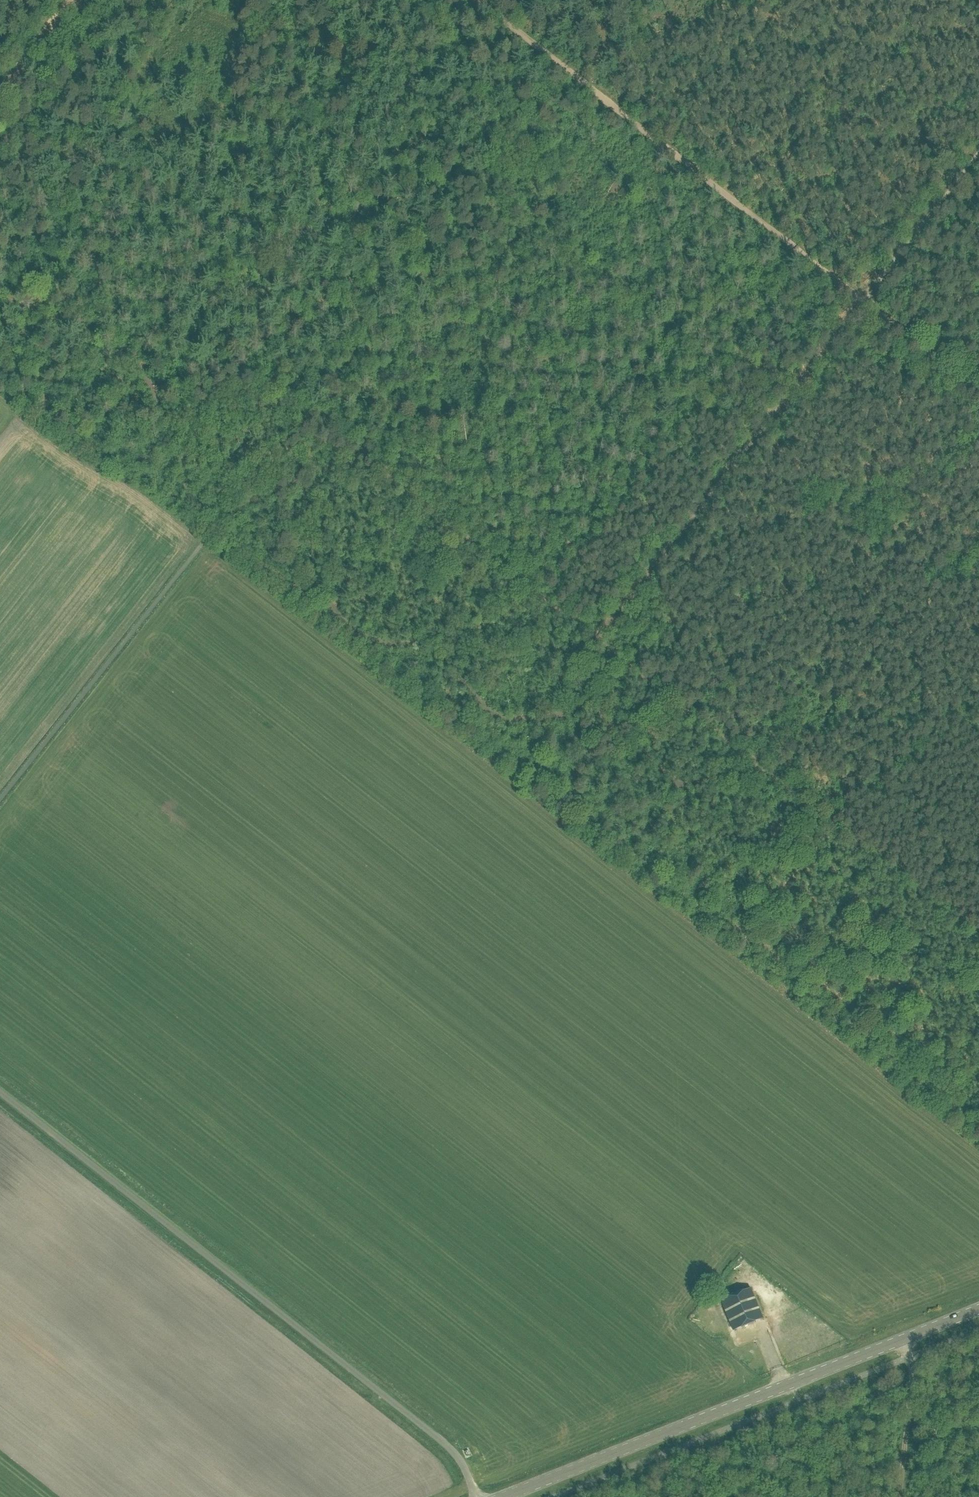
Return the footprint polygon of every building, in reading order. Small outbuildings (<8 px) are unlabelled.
[(733,1331),(762,1319),(750,1289),(721,1301),(733,1331)]
